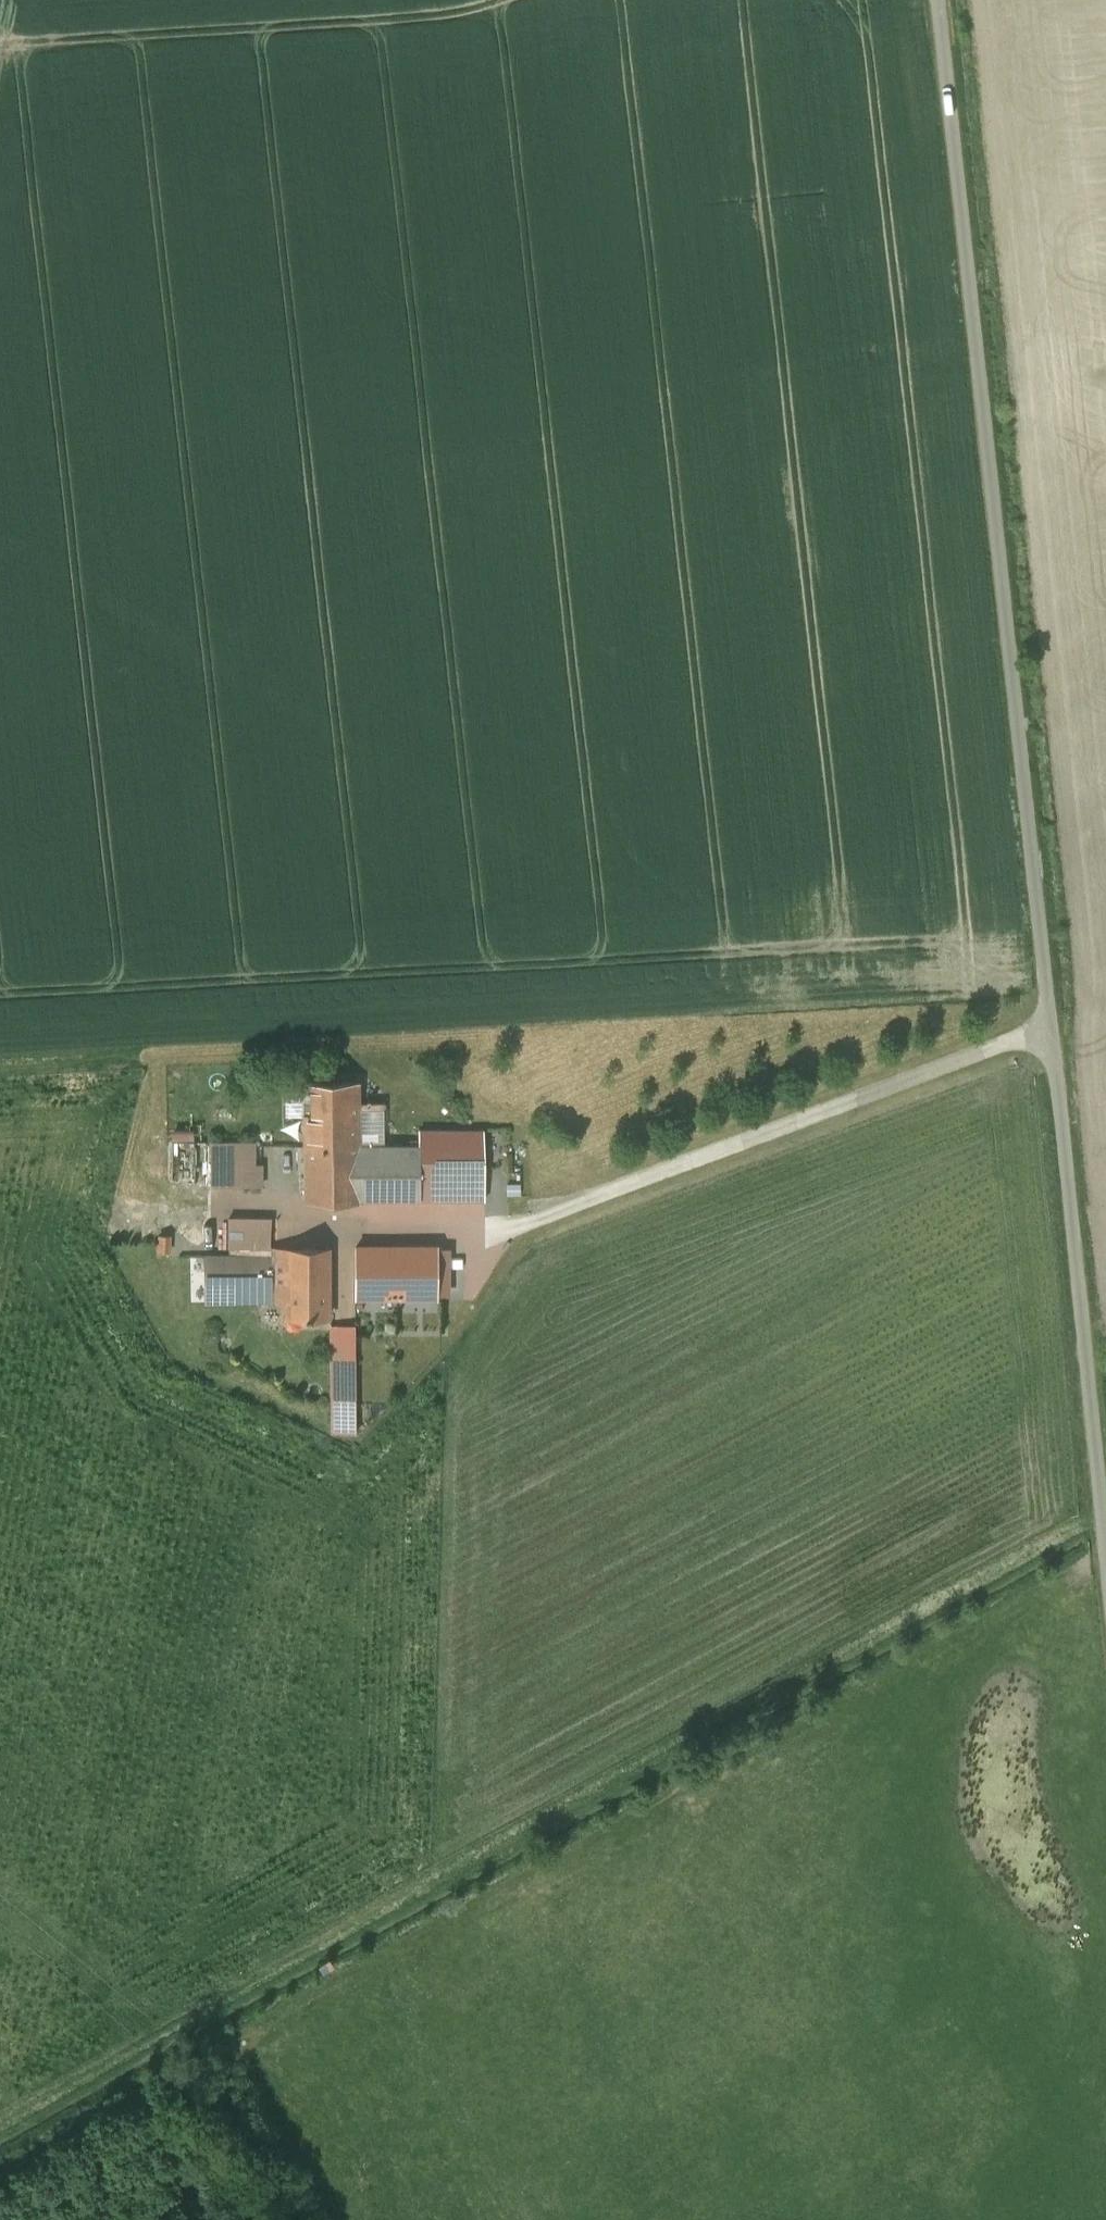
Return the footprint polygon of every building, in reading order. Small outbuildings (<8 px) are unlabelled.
[(359,1077),(302,1076),(301,1196),(485,1197),(486,1124),(426,1123),(426,1141),(384,1141),(385,1101),(359,1101),(359,1077)] [(254,1141),(212,1140),(211,1185),(261,1186),(261,1164),(254,1164),(254,1141)] [(224,1256),(206,1256),(206,1301),(275,1300),(275,1317),(330,1317),(329,1249),(272,1249),(272,1215),(224,1215),(224,1256)] [(457,1246),(359,1244),(358,1293),(456,1295),(457,1246)] [(353,1314),(331,1315),(333,1432),(355,1432),(353,1314)]
